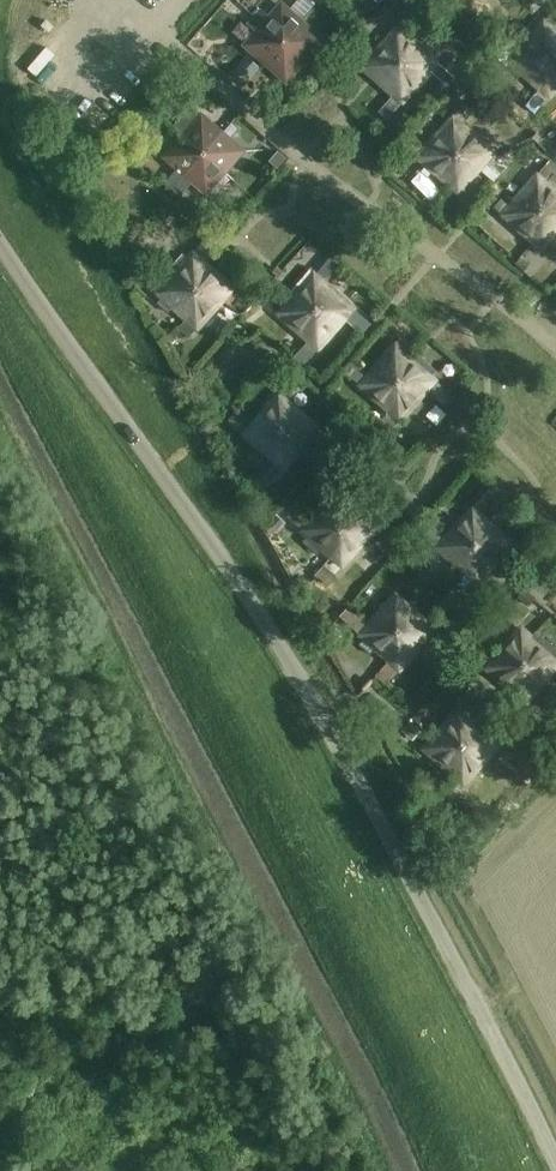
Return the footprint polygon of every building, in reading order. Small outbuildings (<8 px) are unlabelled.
[(258,7),(251,15),(283,43),(301,23),(281,6),(270,18),(258,7)] [(516,52),(515,53),(524,61),(545,59),(544,38),(551,29),(554,31),(555,28),(555,6),(516,52)] [(245,22),(257,33),(245,46),(265,63),(283,43),(251,15),(245,22)] [(408,15),(396,28),(369,59),(377,67),(399,66),(397,44),(405,35),(406,36),(417,24),(408,15)] [(320,40),(301,23),(283,43),(303,60),(320,40)] [(554,31),(551,29),(544,38),(545,59),(555,59),(555,33),(554,31)] [(405,35),(397,44),(399,66),(420,64),(429,72),(429,71),(447,86),(454,78),(436,63),(406,36),(405,35)] [(285,80),(303,60),(283,43),(265,63),(285,80)] [(498,54),(539,89),(547,81),(545,59),(524,61),(515,53),(516,52),(507,44),(498,54)] [(246,57),(237,67),(250,78),(259,69),(246,57)] [(361,68),(392,96),(400,87),(399,66),(377,67),(369,59),(361,68)] [(548,97),(555,88),(555,59),(545,59),(547,81),(539,89),(526,104),(535,112),(548,97)] [(385,121),(401,103),(429,72),(420,64),(399,66),(400,87),(392,96),(393,96),(378,114),(385,121)] [(468,100),(452,118),(424,149),(433,157),(454,155),(453,134),(461,125),(461,126),(477,108),(468,100)] [(200,117),(183,137),(203,154),(220,135),(200,117)] [(231,123),(221,135),(220,135),(203,154),(223,172),(240,152),(228,141),(239,129),(231,123)] [(499,159),(461,126),(461,125),(453,134),(454,155),(476,154),(500,175),(515,158),(506,150),(499,159)] [(409,136),(402,144),(417,158),(448,186),(456,177),(454,155),(433,157),(424,149),(409,136)] [(164,183),(172,190),(203,154),(183,137),(165,157),(178,168),(164,183)] [(180,196),(193,181),(205,192),(223,172),(203,154),(172,190),(180,196)] [(457,193),(479,168),(494,182),(500,175),(476,154),(454,155),(456,177),(448,186),(457,193)] [(509,207),(517,214),(539,213),(537,192),(553,173),(555,174),(555,173),(555,164),(550,159),(509,206),(509,207)] [(537,192),(539,213),(555,212),(555,175),(555,174),(553,173),(537,192)] [(501,199),(493,208),(501,215),(501,216),(532,243),(540,234),(539,213),(517,214),(509,207),(509,206),(501,199)] [(555,234),(555,212),(539,213),(540,234),(532,243),(541,251),(555,234)] [(206,238),(166,283),(176,292),(185,283),(194,291),(203,282),(193,273),(203,263),(217,246),(211,242),(206,238)] [(330,254),(313,274),(287,303),(297,313),(306,303),(315,311),(323,302),(314,293),(323,283),(340,263),(330,254)] [(243,299),(203,263),(193,273),(203,282),(194,291),(204,300),(212,290),(223,299),(234,309),(243,299)] [(150,288),(186,320),(195,309),(186,301),(194,291),(185,283),(176,292),(166,283),(151,270),(145,277),(150,288)] [(371,325),(353,309),(323,283),(314,293),(323,302),(315,311),(325,320),(333,310),(343,319),(344,318),(362,334),(371,325)] [(189,338),(196,329),(223,299),(212,290),(204,300),(194,291),(186,301),(195,309),(186,320),(178,328),(189,338)] [(277,314),(307,340),(316,329),(307,321),(315,311),(306,303),(297,313),(287,303),(277,314)] [(302,367),(317,349),(343,319),(333,310),(325,320),(315,311),(307,321),(316,329),(307,340),(308,340),(292,359),(302,367)] [(401,338),(369,374),(368,375),(379,384),(387,375),(397,383),(405,374),(396,365),(405,355),(412,347),(401,338)] [(454,398),(434,381),(405,355),(396,365),(405,374),(397,383),(406,391),(415,382),(425,391),(427,389),(447,407),(454,398)] [(341,370),(359,385),(389,412),(398,401),(388,393),(397,383),(387,375),(379,384),(368,375),(369,374),(351,358),(341,370)] [(300,375),(281,396),(278,393),(252,422),(262,432),(270,422),(280,431),(288,421),(279,413),(288,402),(289,403),(308,382),(300,375)] [(386,436),(399,421),(425,391),(415,382),(406,391),(397,383),(388,393),(398,401),(389,412),(376,428),(386,436)] [(336,445),(289,403),(288,402),(279,413),(288,421),(280,431),(289,439),(298,430),(308,439),(309,439),(327,455),(336,445)] [(229,421),(242,433),(271,459),(281,449),(271,440),(280,431),(270,422),(262,432),(252,422),(250,424),(238,412),(229,421)] [(266,485),(282,468),(308,439),(298,430),(289,439),(280,431),(271,440),(281,449),(271,459),(273,460),(257,477),(266,485)] [(488,491),(446,537),(446,538),(456,547),(464,537),(474,546),(482,536),(473,528),(482,517),(483,518),(505,494),(496,486),(490,493),(488,491)] [(337,491),(311,520),(311,521),(321,530),(329,521),(339,529),(347,520),(338,511),(347,501),(337,491)] [(394,543),(377,527),(347,501),(338,511),(347,520),(339,529),(348,538),(357,528),(367,537),(368,537),(386,553),(394,543)] [(287,519),(301,531),(331,558),(340,547),(330,539),(339,529),(329,521),(321,530),(311,521),(311,520),(297,507),(287,519)] [(269,524),(264,527),(269,535),(275,532),(283,523),(275,516),(269,524)] [(512,544),(483,518),(482,517),(473,528),(482,536),(474,546),(483,554),(492,545),(502,554),(512,544)] [(418,532),(436,548),(466,574),(475,564),(465,555),(474,546),(464,537),(456,547),(446,538),(446,537),(428,521),(418,532)] [(325,585),(341,567),(367,537),(357,528),(348,538),(339,529),(330,539),(340,547),(331,558),(315,575),(325,585)] [(476,584),(502,554),(492,545),(483,554),(474,546),(465,555),(475,564),(466,574),(476,584)] [(405,576),(396,586),(410,598),(419,589),(405,576)] [(394,595),(368,624),(378,634),(387,624),(396,633),(405,623),(395,615),(405,604),(394,595)] [(434,631),(405,604),(395,615),(405,623),(396,633),(406,641),(414,632),(425,641),(434,631)] [(342,614),(361,632),(359,635),(388,661),(397,651),(388,642),(396,633),(387,624),(378,634),(368,624),(349,606),(342,614)] [(520,628),(494,658),(505,667),(513,657),(523,666),(531,656),(521,648),(531,637),(520,628)] [(535,631),(531,637),(521,648),(531,656),(523,666),(532,674),(541,665),(551,674),(555,668),(555,650),(535,631)] [(386,684),(398,671),(425,641),(414,632),(406,641),(396,633),(388,642),(397,651),(388,661),(376,675),(386,684)] [(485,668),(514,694),(524,684),(514,675),(523,666),(513,657),(505,667),(494,658),(480,645),(471,654),(486,667),(485,668)] [(525,704),(551,674),(541,665),(532,674),(523,666),(514,675),(524,684),(514,694),(525,704)] [(459,709),(433,738),(443,748),(451,738),(461,747),(469,737),(460,729),(469,718),(470,719),(478,710),(477,709),(484,702),(474,694),(460,710),(459,709)] [(484,702),(477,709),(478,710),(489,719),(498,710),(487,700),(484,702)] [(499,745),(470,719),(469,718),(460,729),(469,737),(461,747),(471,755),(479,746),(489,755),(499,745)] [(423,749),(453,775),(462,765),(453,756),(461,747),(451,738),(443,748),(433,738),(423,749)] [(463,784),(489,755),(479,746),(471,755),(461,747),(453,756),(462,765),(453,775),(463,784)]
